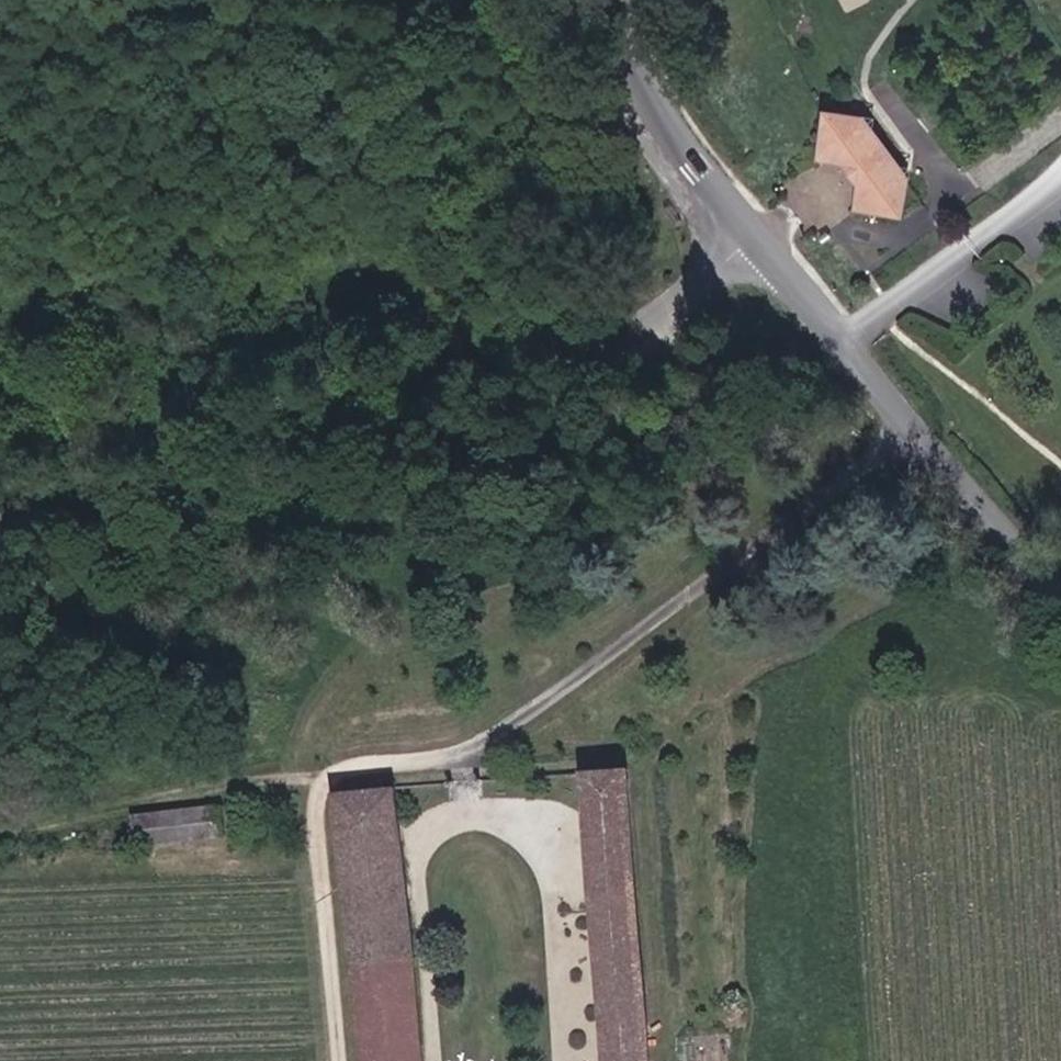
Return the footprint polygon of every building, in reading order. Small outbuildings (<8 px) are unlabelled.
[(866,167),(874,177),(868,198),(876,208),(897,212),(910,204),(915,175),(906,166),(893,166),(894,149),(881,136),(872,135),(873,129),(871,124),(868,119),(865,117),(845,112),(830,122),(829,147),(836,156),(858,157),(866,167)] [(648,766),(603,770),(615,1060),(664,1060),(648,766)] [(410,784),(340,789),(341,798),(345,844),(355,963),(426,960),(410,784)] [(219,837),(218,804),(132,808),(132,827),(154,826),(155,840),(219,837)] [(361,1025),(364,1060),(435,1060),(431,1022),(361,1025)]
